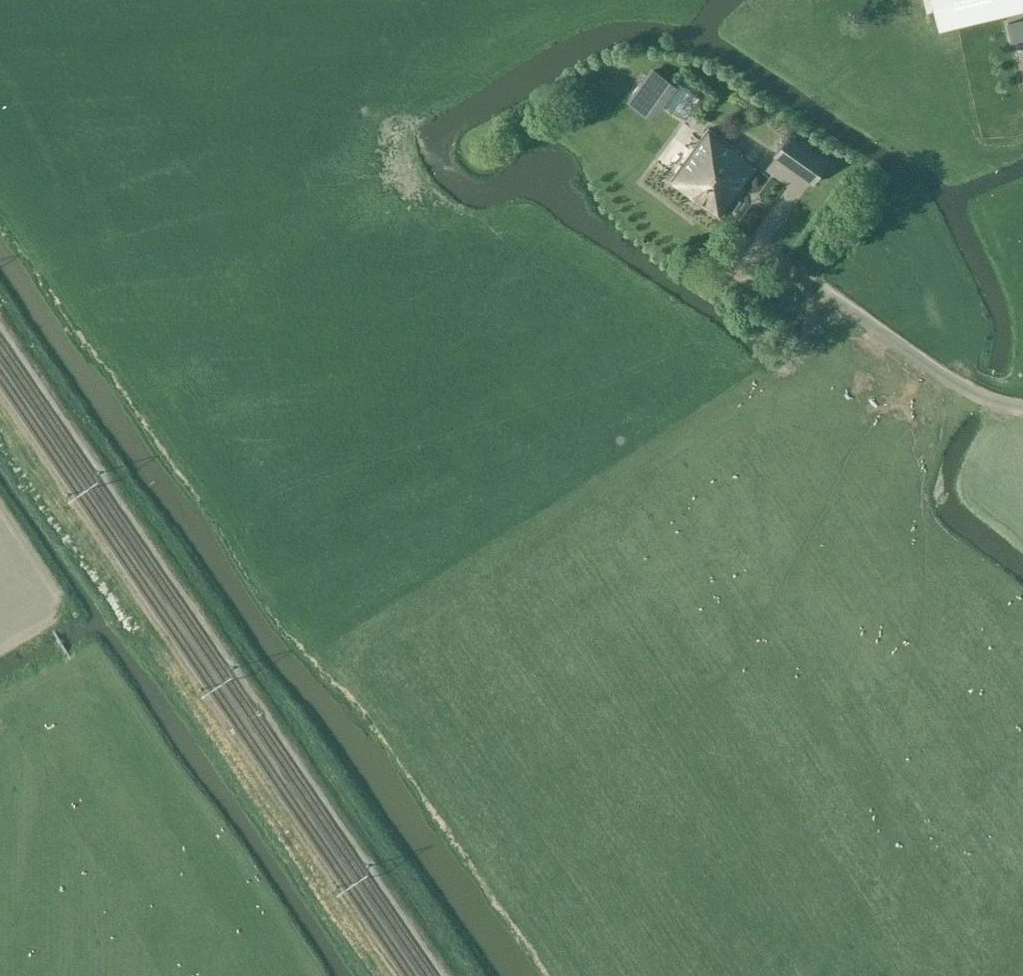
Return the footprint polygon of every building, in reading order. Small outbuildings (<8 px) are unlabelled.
[(939,30),(1022,10),(1022,0),(932,0),(939,30)] [(1012,40),(1022,38),(1022,20),(1008,23),(1012,40)] [(654,68),(634,95),(655,110),(662,101),(666,104),(679,86),(654,68)] [(716,213),(755,166),(740,154),(742,152),(708,128),(670,180),(716,213)] [(829,160),(790,132),(773,155),(813,183),(829,160)]
